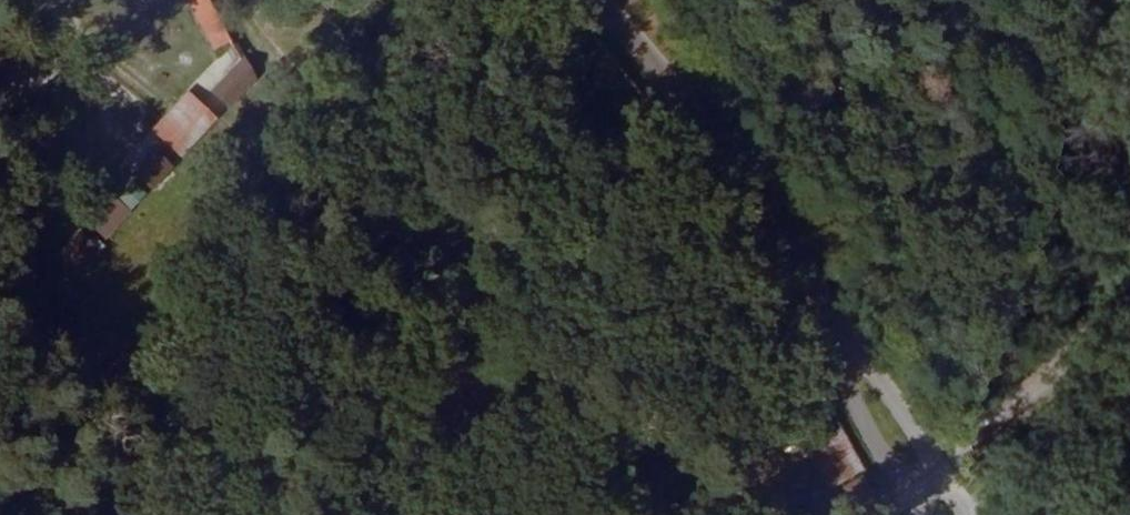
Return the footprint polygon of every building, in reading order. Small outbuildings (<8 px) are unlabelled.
[(209,0),(186,0),(213,51),(232,41),(209,0)] [(215,92),(228,105),(253,79),(243,62),(215,92)] [(215,119),(188,93),(152,131),(180,156),(215,119)] [(151,186),(169,168),(155,155),(138,173),(151,186)] [(128,212),(115,200),(91,226),(104,238),(128,212)] [(75,267),(92,249),(78,236),(61,254),(75,267)] [(864,467),(843,428),(808,449),(832,487),(864,467)] [(873,496),(861,476),(842,488),(854,507),(873,496)]
